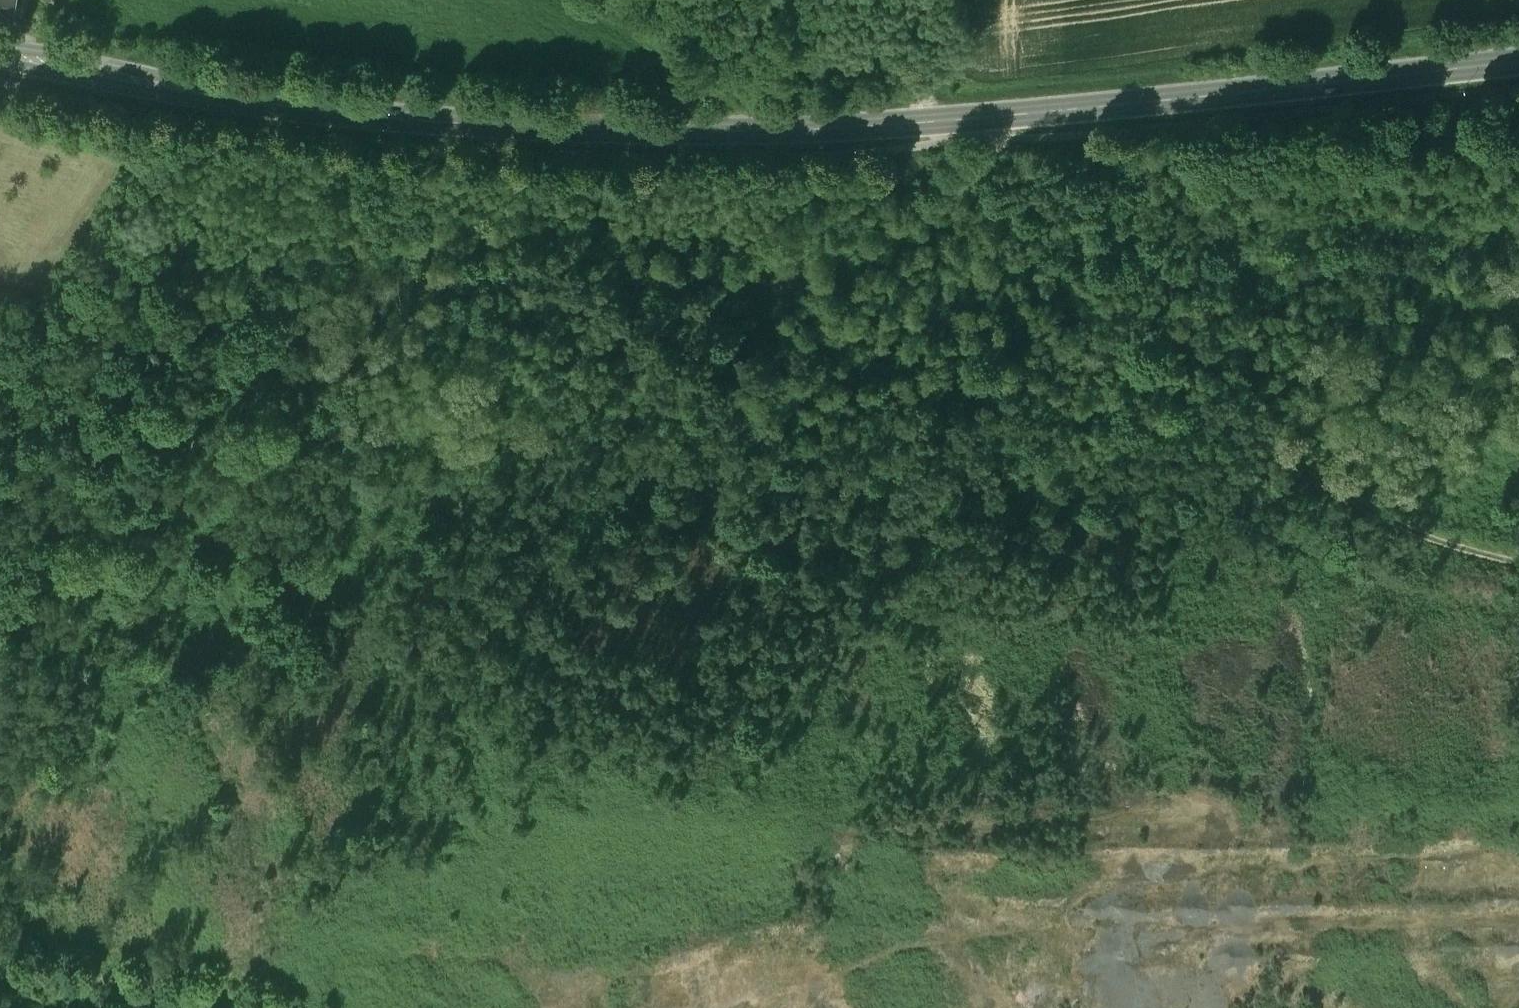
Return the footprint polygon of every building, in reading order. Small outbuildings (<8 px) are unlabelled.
[(13,16),(16,0),(0,0),(0,13),(13,16)]
